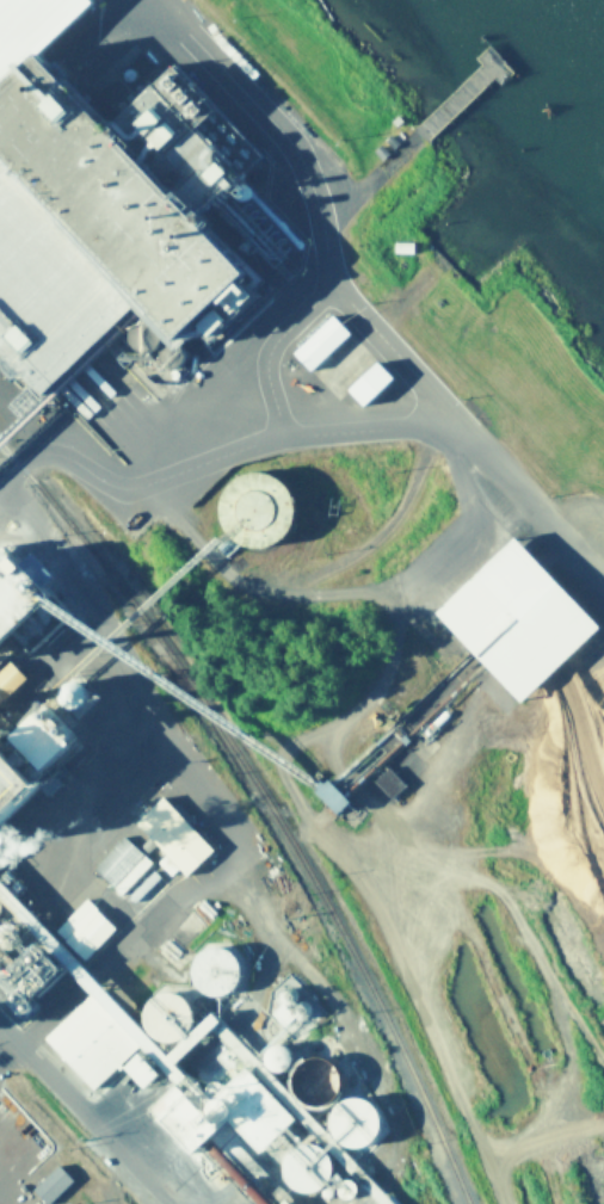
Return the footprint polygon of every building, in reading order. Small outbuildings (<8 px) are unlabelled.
[(103,287),(104,275),(115,276),(117,242),(70,238),(67,285),(103,287)] [(353,334),(335,316),(295,355),(314,374),(353,334)] [(398,379),(381,361),(348,394),(366,411),(398,379)] [(244,548),(295,545),(291,475),(239,478),(244,548)] [(525,536),(442,613),(529,705),(603,635),(603,621),(525,536)] [(373,784),(390,801),(404,787),(387,770),(373,784)] [(190,879),(219,852),(167,798),(138,825),(190,879)] [(144,865),(130,844),(96,866),(110,887),(144,865)] [(366,1174),(386,1117),(322,1060),(303,1068),(185,995),(161,996),(151,1025),(86,967),(118,931),(86,903),(65,927),(93,992),(46,1044),(100,1092),(136,1071),(155,1088),(149,1117),(187,1151),(276,1149),(306,1116),(316,1139),(288,1170),(326,1203),(400,1203),(366,1174)] [(205,998),(239,998),(239,949),(205,949),(205,998)]
